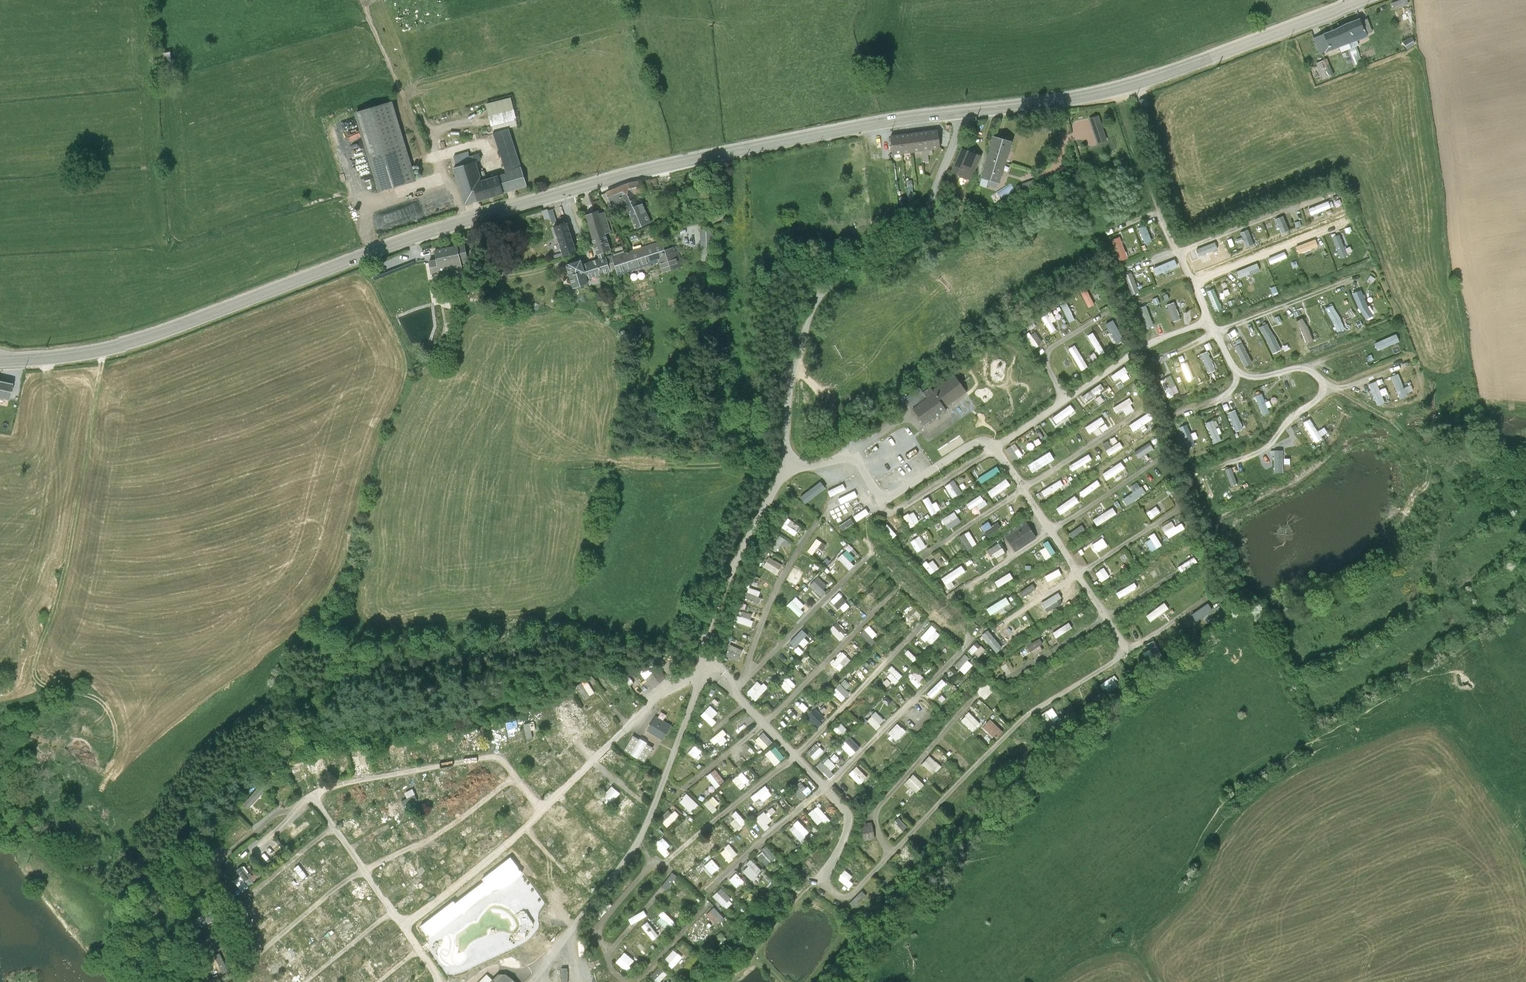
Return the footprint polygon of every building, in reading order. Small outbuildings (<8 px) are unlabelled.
[(1409,1),(1397,5),(1399,11),(1411,6),(1409,1)] [(1367,19),(1344,28),(1350,43),(1372,34),(1367,19)] [(1344,28),(1317,38),(1322,54),(1350,43),(1344,28)] [(1419,38),(1407,42),(1409,49),(1421,45),(1419,38)] [(171,52),(158,53),(160,68),(174,67),(173,62),(172,62),(171,52)] [(1329,58),(1317,63),(1324,79),(1336,74),(1329,58)] [(492,125),(516,119),(517,119),(511,97),(486,103),(491,126),(492,125)] [(1145,98),(1138,99),(1141,110),(1148,108),(1145,98)] [(393,102),(355,113),(379,192),(416,181),(393,102)] [(505,170),(521,165),(522,165),(518,155),(512,137),(511,137),(509,127),(518,125),(516,119),(492,125),(496,142),(502,160),(501,161),(505,173),(506,172),(505,170)] [(1051,122),(1044,124),(1046,134),(1053,133),(1051,122)] [(918,132),(921,151),(940,149),(938,129),(918,132)] [(909,133),(912,152),(921,151),(918,132),(909,133)] [(900,134),(902,154),(912,152),(909,133),(900,134)] [(902,154),(900,134),(890,135),(892,155),(902,154)] [(993,136),(981,178),(1000,184),(1013,141),(993,136)] [(963,147),(952,172),(971,181),(982,156),(963,147)] [(457,166),(476,160),(482,159),(480,152),(470,156),(468,151),(454,155),(457,166)] [(936,152),(932,159),(937,162),(941,154),(936,152)] [(476,160),(457,166),(453,168),(464,205),(527,186),(521,165),(505,170),(506,172),(505,173),(499,174),(482,179),(476,160)] [(628,183),(607,191),(614,206),(624,202),(636,229),(651,221),(643,202),(638,203),(634,192),(646,190),(645,180),(628,183)] [(1035,180),(1022,184),(1025,191),(1037,187),(1035,180)] [(1314,214),(1335,209),(1333,202),(1312,206),(1314,214)] [(599,213),(598,210),(585,214),(597,254),(612,250),(606,233),(611,231),(604,211),(599,213)] [(1279,218),(1285,233),(1293,230),(1287,215),(1279,218)] [(578,251),(568,220),(552,226),(563,257),(578,251)] [(1151,224),(1143,226),(1147,243),(1155,241),(1151,224)] [(701,250),(715,249),(714,229),(700,229),(701,250)] [(1249,247),(1258,244),(1253,229),(1244,232),(1249,247)] [(1344,234),(1336,237),(1344,258),(1352,254),(1344,234)] [(1123,261),(1132,257),(1123,236),(1114,239),(1123,261)] [(612,255),(616,269),(618,274),(658,261),(662,272),(683,265),(677,245),(665,249),(661,239),(612,255)] [(1303,254),(1322,247),(1319,239),(1300,246),(1303,254)] [(1201,250),(1204,258),(1226,250),(1223,241),(1201,250)] [(464,243),(435,249),(439,272),(463,267),(462,261),(467,260),(464,243)] [(1288,251),(1272,258),(1275,265),(1291,258),(1288,251)] [(606,256),(610,271),(616,269),(612,255),(611,254),(606,256)] [(610,271),(606,256),(582,263),(581,258),(566,264),(568,270),(573,287),(589,282),(587,279),(610,271)] [(1160,275),(1182,267),(1179,259),(1157,267),(1160,275)] [(1244,279),(1264,271),(1261,263),(1241,271),(1244,279)] [(1135,272),(1128,275),(1136,295),(1143,292),(1135,272)] [(1083,291),(1091,309),(1098,306),(1090,288),(1083,291)] [(1219,312),(1227,308),(1218,288),(1210,291),(1219,312)] [(449,290),(446,300),(459,304),(462,294),(449,290)] [(1366,317),(1375,313),(1366,290),(1357,293),(1366,317)] [(1171,305),(1176,322),(1185,319),(1179,302),(1171,305)] [(1071,303),(1064,305),(1071,324),(1078,322),(1071,303)] [(1150,305),(1142,308),(1150,329),(1158,326),(1150,305)] [(1337,305),(1329,308),(1338,331),(1346,327),(1337,305)] [(1056,324),(1060,321),(1054,312),(1045,318),(1054,334),(1060,330),(1056,324)] [(1307,318),(1300,321),(1308,342),(1316,339),(1307,318)] [(1117,345),(1128,339),(1119,321),(1110,325),(1115,335),(1113,337),(1117,345)] [(1272,323),(1263,327),(1275,351),(1284,347),(1272,323)] [(1038,350),(1047,342),(1037,331),(1028,338),(1038,350)] [(1098,332),(1092,335),(1101,354),(1106,352),(1098,332)] [(1379,349),(1401,340),(1398,332),(1376,341),(1379,349)] [(1245,341),(1237,344),(1245,365),(1254,361),(1245,341)] [(1083,369),(1090,364),(1078,345),(1071,350),(1083,369)] [(1209,371),(1217,368),(1210,349),(1202,352),(1209,371)] [(1341,363),(1365,358),(1363,350),(1340,354),(1341,363)] [(1189,380),(1195,378),(1190,360),(1184,362),(1189,380)] [(1117,381),(1122,377),(1125,382),(1133,376),(1126,365),(1113,374),(1117,381)] [(922,392),(908,402),(913,408),(912,408),(924,426),(946,410),(945,408),(967,392),(954,374),(932,389),(930,387),(922,392)] [(1161,379),(1169,396),(1180,391),(1173,374),(1161,379)] [(1379,381),(1387,403),(1395,400),(1388,378),(1379,381)] [(7,399),(10,383),(0,380),(0,397),(7,399)] [(1083,395),(1087,401),(1106,388),(1102,382),(1083,395)] [(905,395),(908,402),(922,392),(918,386),(905,395)] [(1257,395),(1264,414),(1272,411),(1264,392),(1257,395)] [(1131,398),(1115,406),(1118,412),(1125,408),(1128,414),(1137,409),(1131,398)] [(1054,416),(1059,423),(1077,410),(1072,403),(1054,416)] [(1236,430),(1244,427),(1238,408),(1230,410),(1236,430)] [(1136,417),(1146,435),(1153,431),(1143,413),(1136,417)] [(1093,436),(1111,428),(1105,416),(1088,424),(1093,436)] [(1330,432),(1327,425),(1319,429),(1312,417),(1305,421),(1316,440),(1330,432)] [(1209,420),(1214,441),(1222,439),(1217,418),(1209,420)] [(1190,422),(1182,425),(1189,446),(1197,443),(1190,422)] [(1125,446),(1122,440),(1114,444),(1111,439),(1104,443),(1111,454),(1125,446)] [(1141,458),(1156,448),(1151,441),(1136,451),(1141,458)] [(1017,442),(1008,447),(1016,461),(1025,455),(1017,442)] [(1285,448),(1276,448),(1277,471),(1286,471),(1285,448)] [(1088,458),(1077,463),(1082,474),(1093,468),(1088,458)] [(1124,461),(1104,471),(1108,478),(1127,469),(1124,461)] [(983,482),(1002,470),(999,465),(979,476),(983,482)] [(1227,468),(1233,484),(1240,481),(1233,465),(1227,468)] [(956,478),(946,484),(955,498),(965,491),(956,478)] [(989,489),(993,496),(1013,485),(1009,478),(989,489)] [(1059,478),(1040,491),(1045,498),(1064,485),(1059,478)] [(1085,494),(1098,485),(1094,480),(1082,489),(1085,494)] [(1144,484),(1124,497),(1128,504),(1149,491),(1144,484)] [(1058,514),(1078,501),(1073,494),(1053,507),(1058,514)] [(933,514),(939,510),(931,495),(925,498),(933,514)] [(794,511),(800,499),(794,497),(788,508),(794,511)] [(1115,505),(1095,518),(1100,525),(1119,512),(1115,505)] [(1148,511),(1153,518),(1163,512),(1158,505),(1148,511)] [(927,517),(921,507),(906,516),(912,526),(927,517)] [(950,529),(963,521),(957,510),(943,518),(950,529)] [(1086,514),(1076,521),(1084,533),(1094,526),(1086,514)] [(789,517),(783,527),(797,534),(803,524),(789,517)] [(1023,517),(1002,531),(1015,552),(1036,538),(1023,517)] [(893,520),(886,524),(894,537),(901,532),(893,520)] [(989,535),(1003,526),(999,520),(993,524),(990,520),(983,525),(989,535)] [(1185,522),(1177,525),(1175,520),(1164,525),(1169,536),(1188,529),(1185,522)] [(1121,523),(1111,529),(1119,541),(1129,535),(1121,523)] [(1156,531),(1150,535),(1152,538),(1147,541),(1154,551),(1165,543),(1156,531)] [(781,533),(772,546),(779,550),(784,544),(788,547),(792,540),(781,533)] [(919,551),(929,545),(921,534),(912,540),(919,551)] [(824,549),(828,543),(818,536),(809,549),(815,553),(819,545),(824,549)] [(1096,553),(1110,544),(1105,536),(1091,546),(1096,553)] [(1046,545),(1037,552),(1043,561),(1058,550),(1050,539),(1044,543),(1046,545)] [(996,558),(1008,551),(1002,541),(990,548),(996,558)] [(848,547),(839,556),(852,568),(857,563),(854,560),(857,556),(848,547)] [(925,563),(933,573),(941,566),(934,557),(925,563)] [(965,563),(943,575),(950,588),(959,583),(956,578),(969,570),(965,563)] [(794,564),(788,579),(800,585),(806,569),(794,564)] [(1102,582),(1115,571),(1110,564),(1097,574),(1102,582)] [(811,583),(823,593),(831,584),(819,574),(811,583)] [(1028,581),(1033,592),(1038,589),(1040,593),(1045,590),(1038,576),(1028,581)] [(1129,597),(1143,589),(1138,579),(1123,587),(1129,597)] [(747,589),(743,601),(757,605),(760,593),(747,589)] [(833,597),(844,610),(853,604),(841,590),(833,597)] [(1055,598),(1062,607),(1070,601),(1064,592),(1055,598)] [(869,611),(878,602),(868,593),(859,602),(869,611)] [(802,615),(811,607),(798,594),(789,602),(802,615)] [(993,614),(1013,604),(1009,596),(988,606),(993,614)] [(1167,602),(1149,616),(1154,622),(1172,609),(1167,602)] [(915,622),(925,613),(916,604),(907,613),(915,622)] [(1211,604),(1194,613),(1197,620),(1215,611),(1211,604)] [(752,618),(754,612),(745,610),(743,615),(739,614),(737,621),(754,625),(755,619),(752,618)] [(775,610),(771,617),(780,622),(784,615),(775,610)] [(831,627),(843,638),(850,630),(839,619),(831,627)] [(862,631),(872,642),(881,634),(870,623),(862,631)] [(934,623),(923,635),(933,644),(943,632),(934,623)] [(1014,623),(1006,630),(1014,639),(1022,633),(1014,623)] [(1061,626),(1050,633),(1055,642),(1067,635),(1061,626)] [(791,639),(797,645),(810,632),(804,627),(791,639)] [(985,638),(992,647),(1001,640),(994,631),(985,638)] [(1045,651),(1042,644),(1045,643),(1042,638),(1029,643),(1034,655),(1045,651)] [(970,648),(980,656),(988,648),(978,639),(970,648)] [(732,642),(727,654),(740,660),(745,648),(732,642)] [(844,649),(833,662),(842,670),(853,657),(844,649)] [(968,673),(967,675),(969,677),(980,663),(966,652),(957,664),(968,673)] [(801,667),(810,674),(816,666),(808,659),(801,667)] [(887,674),(897,682),(904,674),(895,665),(887,674)] [(652,673),(645,679),(642,682),(649,691),(666,676),(660,668),(653,673),(652,673)] [(918,685),(926,677),(918,668),(909,676),(918,685)] [(645,679),(652,673),(650,670),(643,670),(640,672),(645,679)] [(789,674),(781,683),(790,691),(798,683),(789,674)] [(628,675),(624,678),(629,686),(634,682),(628,675)] [(1102,686),(1109,695),(1122,685),(1115,676),(1102,686)] [(946,677),(929,690),(934,696),(945,688),(948,692),(954,688),(946,677)] [(587,698),(597,692),(588,678),(578,685),(587,698)] [(612,678),(605,687),(614,695),(622,687),(612,678)] [(760,678),(749,690),(758,698),(769,686),(760,678)] [(833,691),(843,700),(852,691),(841,682),(833,691)] [(988,700),(996,690),(988,682),(979,692),(988,700)] [(1083,694),(1090,702),(1099,694),(1092,686),(1083,694)] [(712,703),(702,713),(714,724),(719,719),(715,716),(720,711),(712,703)] [(817,706),(808,715),(818,725),(827,717),(817,706)] [(785,727),(795,717),(787,708),(776,719),(785,727)] [(1043,714),(1050,724),(1060,718),(1054,708),(1043,714)] [(571,716),(574,721),(577,719),(580,724),(588,719),(582,709),(571,716)] [(878,710),(869,719),(878,728),(887,720),(878,710)] [(962,720),(975,732),(983,723),(970,711),(962,720)] [(614,729),(611,724),(614,722),(608,712),(597,719),(607,734),(614,729)] [(655,716),(647,730),(663,739),(671,725),(655,716)] [(508,721),(510,736),(521,734),(519,719),(508,721)] [(997,738),(1004,730),(992,719),(985,727),(997,738)] [(534,732),(539,731),(538,720),(526,721),(528,738),(535,737),(534,732)] [(842,720),(835,727),(843,735),(850,728),(842,720)] [(899,740),(909,731),(900,722),(890,731),(899,740)] [(798,727),(789,735),(797,744),(806,736),(798,727)] [(725,728),(714,735),(721,744),(731,737),(725,728)] [(584,733),(588,742),(598,738),(594,729),(584,733)] [(757,738),(766,748),(774,740),(765,730),(757,738)] [(466,732),(467,746),(478,746),(478,732),(466,732)] [(634,732),(624,749),(644,762),(654,744),(634,732)] [(553,737),(555,742),(564,737),(561,733),(553,737)] [(841,743),(853,755),(862,746),(851,734),(841,743)] [(429,740),(429,755),(441,754),(440,739),(429,740)] [(809,751),(817,759),(826,750),(818,741),(809,751)] [(690,751),(701,759),(707,750),(696,743),(690,751)] [(767,753),(777,764),(787,755),(777,744),(767,753)] [(404,746),(391,747),(393,763),(405,762),(404,746)] [(356,755),(357,766),(363,765),(363,769),(369,768),(367,749),(360,749),(360,755),(356,755)] [(622,766),(627,761),(616,749),(607,758),(614,766),(618,762),(622,766)] [(347,753),(329,757),(330,762),(337,760),(339,767),(350,765),(347,753)] [(830,755),(820,765),(831,777),(836,772),(833,769),(838,764),(830,755)] [(935,774),(943,765),(932,755),(924,764),(935,774)] [(311,761),(315,773),(328,768),(324,756),(311,761)] [(555,757),(547,765),(557,776),(565,768),(555,757)] [(304,762),(291,767),(297,782),(310,777),(304,762)] [(479,764),(468,771),(476,783),(487,776),(479,764)] [(862,783),(870,776),(859,765),(851,772),(862,783)] [(649,774),(638,766),(629,779),(640,787),(649,774)] [(537,786),(550,777),(543,767),(530,777),(537,786)] [(717,786),(727,780),(718,767),(708,773),(717,786)] [(791,767),(777,776),(780,781),(794,773),(791,767)] [(734,777),(740,787),(751,781),(745,771),(734,777)] [(438,778),(445,792),(457,786),(449,772),(438,778)] [(919,793),(927,784),(915,774),(907,782),(919,793)] [(289,778),(275,786),(281,796),(295,788),(289,778)] [(793,788),(804,798),(812,790),(802,779),(793,788)] [(514,784),(505,792),(515,803),(524,795),(514,784)] [(604,795),(613,802),(622,791),(614,784),(604,795)] [(760,804),(775,793),(768,784),(753,794),(760,804)] [(251,808),(264,791),(258,787),(245,803),(251,808)] [(409,797),(403,800),(405,806),(420,799),(415,787),(406,791),(409,797)] [(441,789),(427,794),(431,805),(445,800),(441,789)] [(693,811),(701,802),(689,792),(681,801),(693,811)] [(714,810),(722,802),(714,793),(705,801),(714,810)] [(378,794),(362,797),(364,805),(380,801),(378,794)] [(595,797),(585,806),(594,815),(604,805),(595,797)] [(628,818),(640,805),(631,797),(620,810),(628,818)] [(396,798),(384,804),(391,818),(403,813),(396,798)] [(564,803),(555,813),(562,819),(571,809),(564,803)] [(819,803),(810,811),(823,825),(832,816),(819,803)] [(480,813),(488,824),(498,816),(490,805),(480,813)] [(614,809),(606,818),(615,827),(624,818),(614,809)] [(669,809),(661,818),(670,827),(682,813),(677,809),(673,813),(669,809)] [(757,816),(765,827),(775,820),(768,809),(757,816)] [(435,829),(445,824),(439,810),(429,815),(435,829)] [(741,829),(749,821),(739,811),(731,818),(741,829)] [(565,825),(573,833),(583,823),(575,815),(565,825)] [(900,816),(892,825),(903,836),(912,826),(900,816)] [(538,827),(547,837),(556,828),(546,818),(538,827)] [(803,839),(812,830),(800,818),(791,827),(803,839)] [(417,819),(407,824),(413,839),(423,834),(417,819)] [(353,820),(343,828),(353,840),(362,833),(353,820)] [(683,840),(693,832),(684,821),(674,828),(683,840)] [(873,822),(863,825),(866,840),(877,838),(873,822)] [(245,824),(229,839),(235,844),(250,830),(245,824)] [(506,838),(495,825),(486,833),(497,846),(506,838)] [(449,834),(458,845),(467,837),(459,826),(449,834)] [(394,828),(380,836),(386,846),(399,839),(394,828)] [(527,835),(519,843),(528,854),(537,845),(527,835)] [(669,847),(672,844),(664,835),(656,843),(668,856),(672,851),(669,847)] [(322,847),(330,856),(340,848),(332,839),(322,847)] [(705,857),(713,850),(706,841),(697,848),(705,857)] [(270,858),(277,849),(268,842),(261,851),(270,858)] [(731,842),(722,851),(731,861),(740,852),(731,842)] [(769,844),(759,853),(768,863),(778,854),(769,844)] [(503,856),(515,869),(524,861),(512,848),(503,856)] [(567,859),(574,867),(583,858),(575,850),(567,859)] [(409,851),(397,859),(401,866),(413,858),(409,851)] [(434,853),(429,858),(433,863),(439,859),(434,853)] [(344,867),(349,864),(343,854),(332,861),(341,874),(347,871),(344,867)] [(689,869),(698,862),(691,854),(683,862),(689,869)] [(441,868),(446,874),(462,861),(458,856),(441,868)] [(706,865),(714,874),(722,866),(714,857),(706,865)] [(744,868),(754,878),(764,868),(754,858),(744,868)] [(412,860),(403,866),(413,879),(421,872),(412,860)] [(541,873),(550,882),(561,871),(552,862),(541,873)] [(236,878),(244,889),(261,875),(258,870),(253,874),(245,863),(238,868),(242,874),(236,878)] [(293,870),(301,882),(311,875),(303,863),(293,870)] [(851,888),(856,883),(852,880),(855,876),(846,869),(839,879),(851,888)] [(488,889),(497,882),(486,870),(478,876),(488,889)] [(739,886),(746,879),(738,870),(731,877),(739,886)] [(313,892),(318,897),(333,883),(324,874),(314,884),(317,888),(313,892)] [(425,878),(431,893),(438,891),(436,884),(437,883),(434,875),(425,878)] [(573,890),(568,886),(572,881),(567,877),(555,890),(565,899),(573,890)] [(367,881),(354,891),(362,900),(374,891),(367,881)] [(469,904),(478,897),(470,886),(461,892),(469,904)] [(728,907),(736,898),(722,886),(714,895),(728,907)] [(411,887),(395,894),(400,905),(416,898),(411,887)] [(296,889),(283,901),(287,907),(292,903),(295,906),(304,898),(296,889)] [(859,908),(872,898),(868,893),(855,903),(859,908)] [(676,896),(668,905),(676,912),(684,903),(676,896)] [(258,903),(247,908),(252,919),(263,914),(258,903)] [(367,924),(376,917),(366,903),(356,910),(367,924)] [(199,913),(204,923),(220,915),(215,905),(199,913)] [(717,925),(726,916),(716,905),(707,914),(717,925)] [(442,909),(431,917),(442,932),(425,944),(429,949),(468,922),(463,915),(451,923),(442,909)] [(666,910),(658,919),(670,930),(678,921),(666,910)] [(260,923),(263,929),(267,927),(269,931),(282,923),(276,913),(260,923)] [(315,929),(321,924),(313,913),(307,917),(315,929)] [(345,933),(357,924),(350,915),(338,923),(345,933)] [(700,918),(689,931),(697,938),(708,925),(700,918)] [(658,943),(663,937),(649,926),(644,932),(658,943)] [(366,936),(377,950),(385,943),(375,929),(366,936)] [(295,932),(285,937),(293,953),(302,948),(295,932)] [(331,933),(322,940),(331,952),(340,944),(331,933)] [(390,943),(398,952),(409,943),(401,933),(390,943)] [(213,943),(222,939),(220,934),(211,938),(213,943)] [(632,947),(643,957),(651,948),(640,938),(632,947)] [(666,957),(675,965),(685,955),(676,947),(666,957)] [(266,956),(273,965),(281,959),(274,949),(266,956)] [(380,962),(388,956),(382,949),(374,955),(380,962)] [(628,969),(636,960),(625,950),(617,959),(628,969)] [(301,977),(309,971),(301,959),(293,964),(301,977)] [(377,978),(372,972),(377,968),(370,960),(361,967),(371,981),(377,978)] [(399,981),(404,981),(416,972),(408,963),(393,975),(399,981)] [(650,976),(657,981),(660,981),(670,973),(662,965),(650,976)] [(506,974),(502,969),(492,979),(486,974),(478,981),(514,981),(506,974)]
